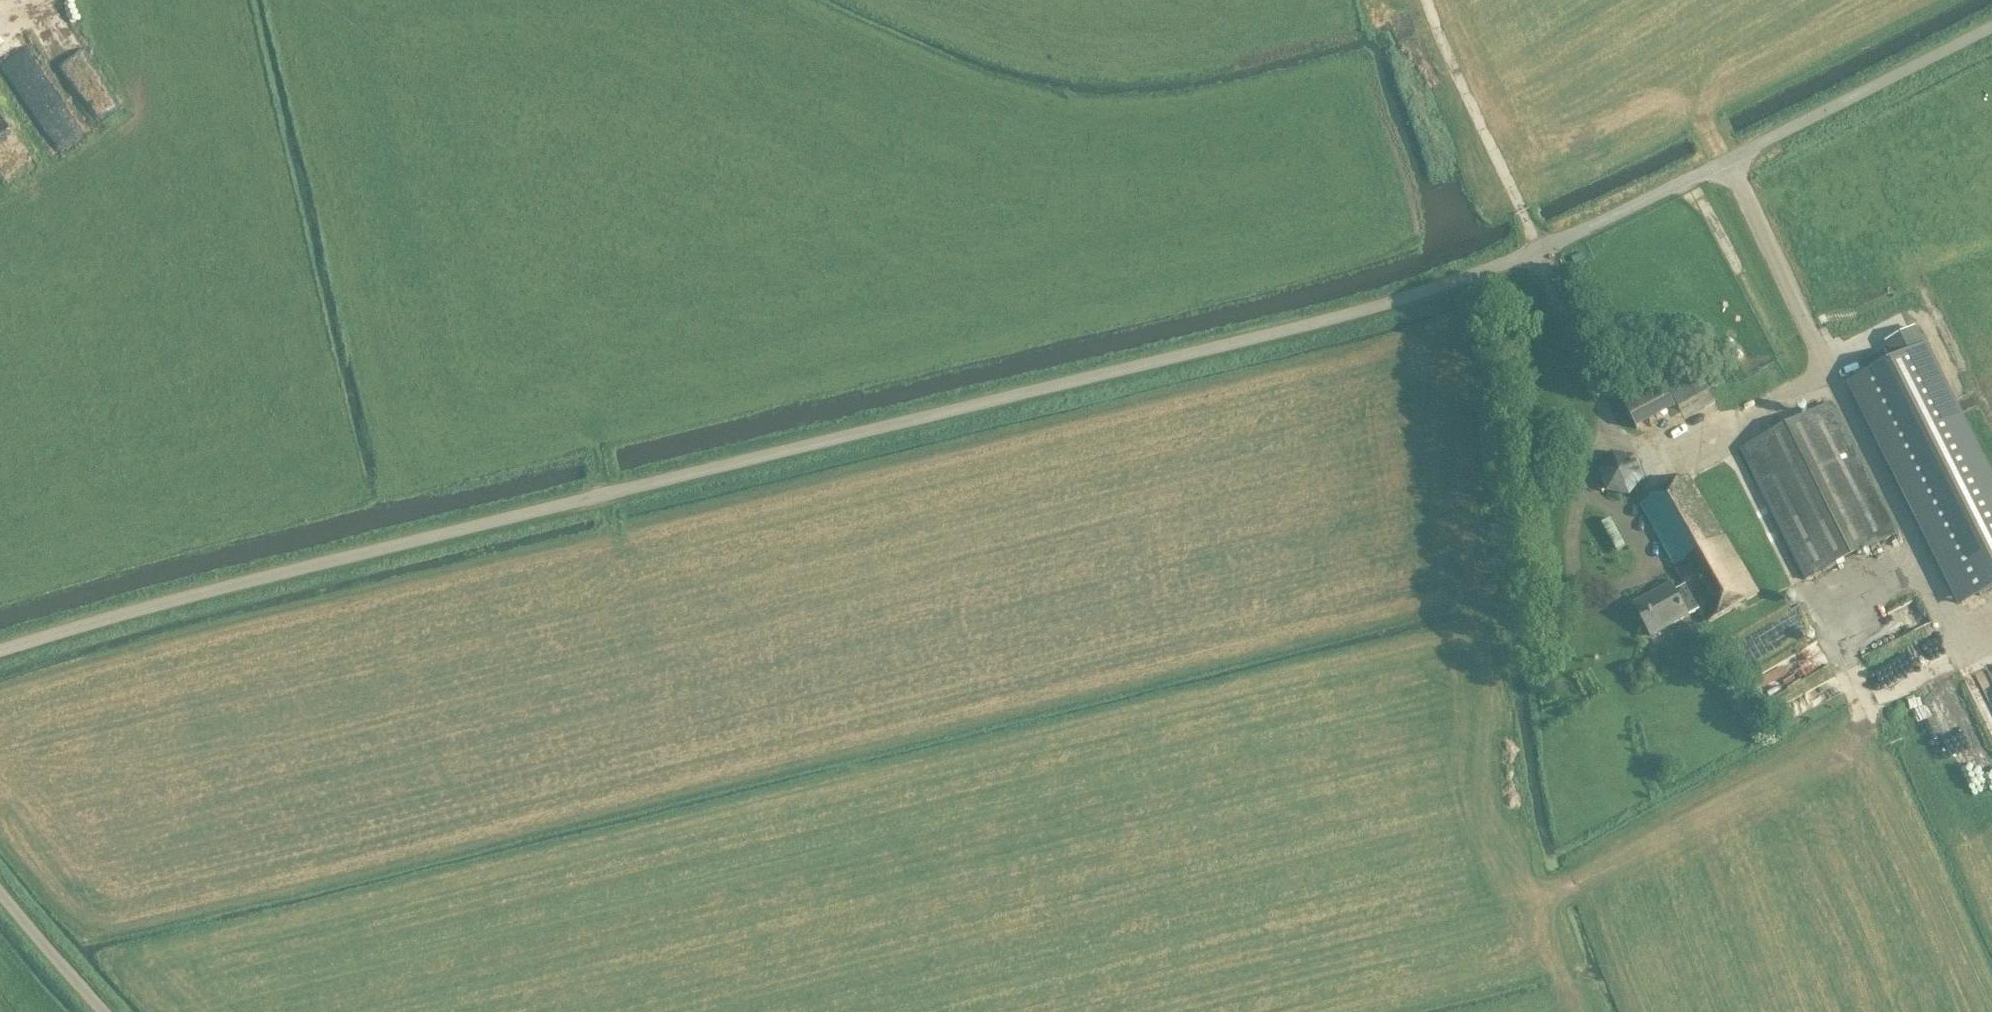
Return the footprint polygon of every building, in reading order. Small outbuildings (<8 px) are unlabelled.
[(51,137),(71,124),(37,73),(18,85),(51,137)] [(1,165),(25,150),(0,108),(0,164),(1,165)] [(1883,336),(1892,355),(1848,377),(1959,598),(1991,581),(1991,481),(1912,322),(1883,336)] [(1658,373),(1619,394),(1634,423),(1673,402),(1658,373)] [(1803,573),(1892,528),(1827,398),(1738,443),(1803,573)] [(1627,462),(1606,451),(1595,471),(1626,488),(1638,467),(1628,461),(1627,462)] [(1668,578),(1631,598),(1648,629),(1686,609),(1683,605),(1693,600),(1703,618),(1754,587),(1686,471),(1637,496),(1682,579),(1672,585),(1668,578)] [(1813,633),(1768,653),(1777,673),(1805,661),(1797,644),(1814,636),(1813,633)]
